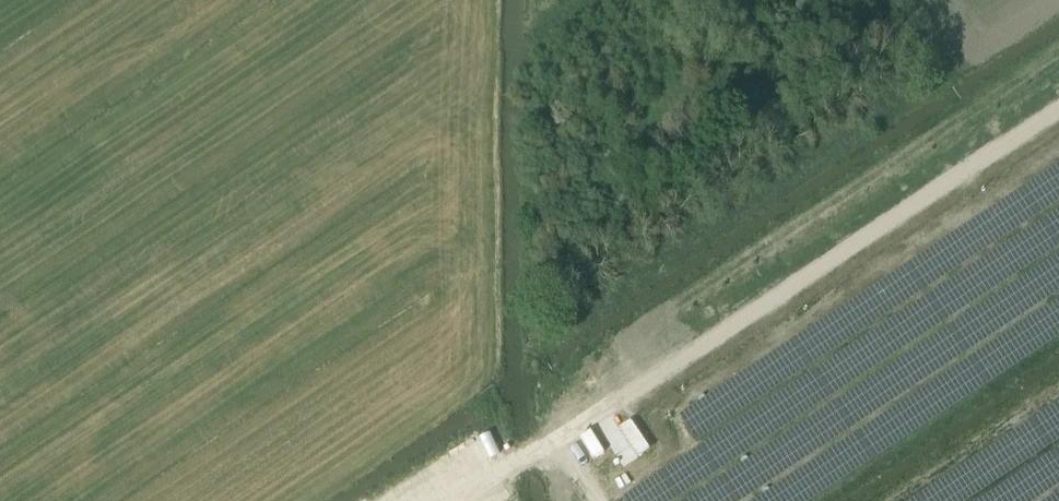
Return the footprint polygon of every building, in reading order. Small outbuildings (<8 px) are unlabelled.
[(632,419),(619,428),(638,456),(652,448),(632,419)]
